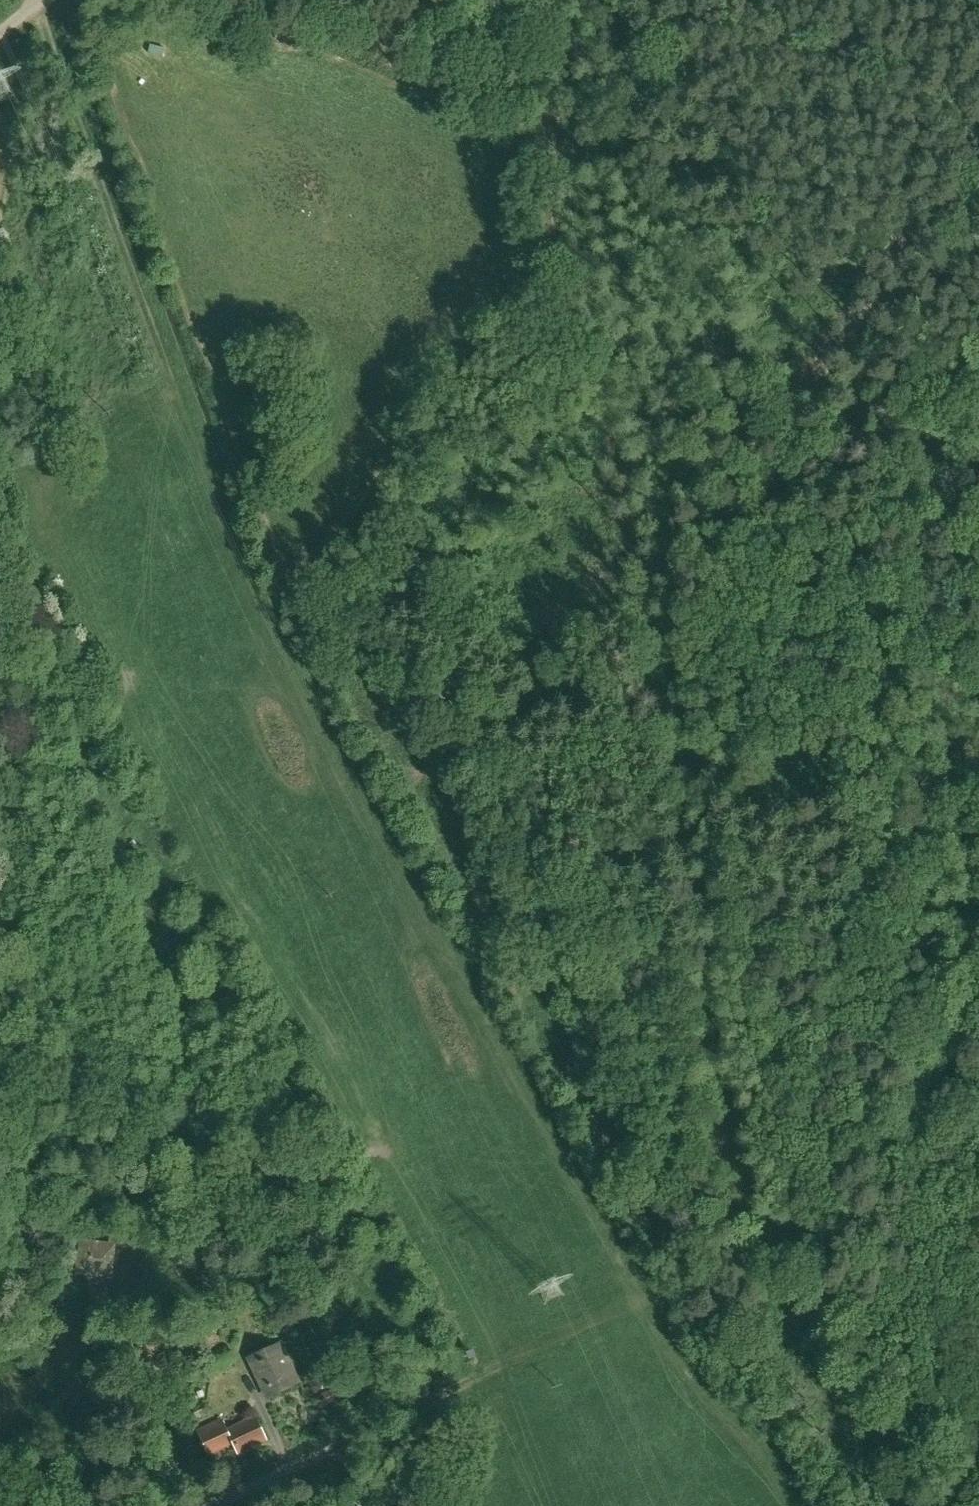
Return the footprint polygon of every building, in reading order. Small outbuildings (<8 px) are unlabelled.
[(68,1275),(113,1281),(119,1239),(73,1233),(68,1275)] [(281,1343),(248,1359),(267,1398),(299,1383),(281,1343)] [(256,1417),(227,1430),(222,1419),(197,1430),(208,1454),(233,1443),(237,1454),(267,1440),(256,1417)]
